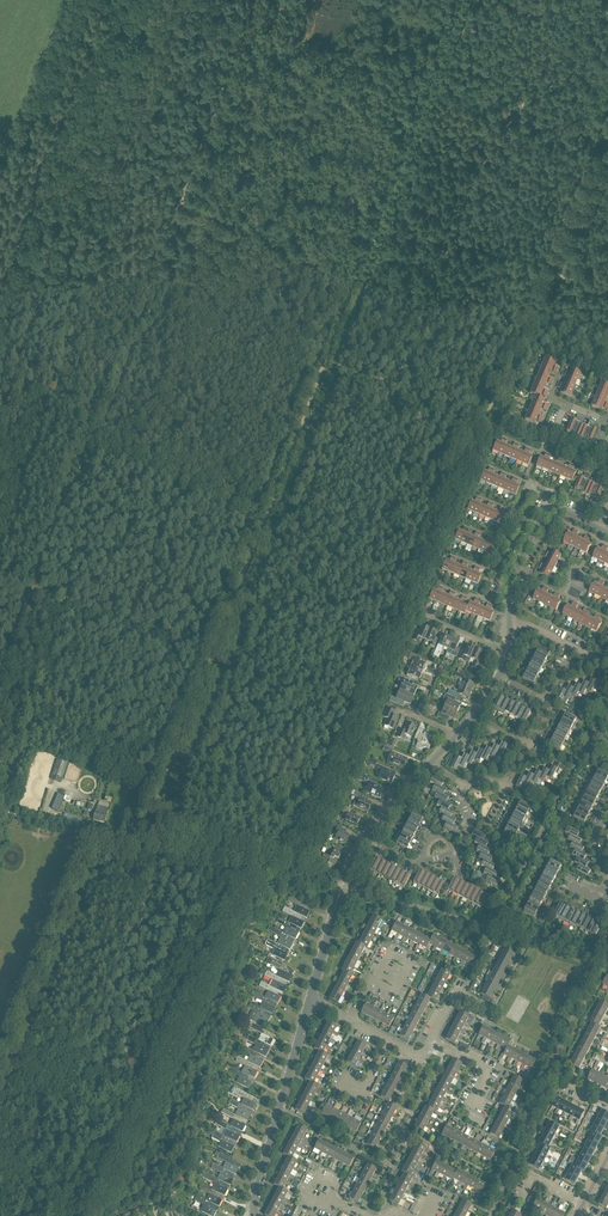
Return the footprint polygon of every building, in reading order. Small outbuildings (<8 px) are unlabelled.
[(558,368),(554,366),(555,362),(545,358),(543,364),(557,370),(558,368)] [(557,370),(543,364),(540,370),(550,374),(551,371),(556,373),(557,370)] [(564,370),(563,373),(578,379),(580,373),(570,369),(569,372),(564,370)] [(540,370),(538,376),(552,382),(553,380),(549,378),(550,374),(540,370)] [(578,379),(563,373),(562,375),(567,377),(565,381),(575,385),(578,379)] [(552,382),(538,376),(535,382),(545,386),(546,383),(551,385),(552,382)] [(564,384),(563,383),(559,382),(558,385),(573,391),(575,385),(565,381),(564,384)] [(545,386),(535,382),(532,388),(547,394),(548,392),(543,390),(545,386)] [(600,389),(607,392),(607,385),(602,383),(600,389)] [(573,391),(558,385),(557,387),(562,389),(560,393),(570,397),(573,391)] [(547,394),(532,388),(530,394),(535,396),(540,398),(541,395),(546,397),(547,394)] [(597,395),(607,399),(607,397),(607,392),(600,389),(597,395)] [(597,395),(595,400),(607,406),(607,403),(606,402),(607,399),(597,395)] [(540,398),(535,396),(532,402),(547,408),(549,406),(543,403),(545,400),(540,398)] [(595,400),(592,406),(602,411),(604,407),(606,408),(607,409),(607,406),(595,400)] [(547,408),(532,402),(530,408),(539,412),(541,409),(546,411),(547,408)] [(530,408),(527,414),(542,420),(544,418),(538,415),(539,412),(530,408)] [(542,420),(527,414),(525,420),(534,424),(536,421),(541,423),(542,420)] [(589,421),(587,427),(580,424),(583,417),(578,415),(575,420),(572,419),(567,431),(575,434),(574,435),(583,439),(583,438),(591,441),(596,429),(593,428),(595,424),(589,421)] [(502,437),(500,442),(497,441),(497,442),(493,451),(499,453),(503,444),(505,438),(502,437)] [(503,444),(499,453),(505,456),(509,447),(509,446),(506,445),(508,440),(505,438),(503,444)] [(509,447),(505,456),(511,458),(515,449),(516,447),(517,443),(514,442),(512,447),(509,446),(509,447)] [(517,443),(516,447),(515,449),(511,458),(517,461),(521,451),(517,450),(519,444),(517,443)] [(524,452),(521,451),(517,461),(522,463),(527,454),(529,449),(526,447),(524,452)] [(527,454),(522,463),(528,466),(533,456),(529,455),(531,450),(529,449),(527,454)] [(541,456),(537,465),(536,466),(542,469),(547,457),(549,454),(546,453),(544,458),(541,456)] [(549,454),(547,457),(542,469),(548,471),(552,461),(549,460),(551,455),(549,454)] [(552,461),(548,471),(554,474),(559,462),(560,459),(558,458),(555,463),(552,461)] [(560,459),(559,462),(554,474),(560,476),(564,466),(561,465),(563,460),(560,459)] [(564,466),(560,476),(566,479),(572,464),(569,463),(567,468),(564,466)] [(572,464),(566,479),(571,481),(576,471),(572,470),(575,465),(572,464)] [(488,472),(484,471),(480,481),(486,483),(491,471),(492,468),(490,467),(488,472)] [(492,468),(491,471),(486,483),(492,486),(496,476),(493,474),(495,469),(492,468)] [(499,477),(496,476),(492,486),(498,488),(504,473),(501,472),(499,477)] [(504,473),(498,488),(504,491),(508,481),(505,479),(507,474),(504,473)] [(582,493),(590,497),(591,496),(599,499),(604,487),(601,485),(602,481),(597,479),(595,485),(588,482),(591,475),(585,473),(583,478),(580,476),(575,489),(583,492),(582,493)] [(511,482),(508,481),(504,491),(510,493),(516,478),(513,477),(511,482)] [(516,478),(510,493),(516,496),(520,486),(517,484),(519,480),(516,478)] [(475,502),(472,500),(467,510),(473,513),(478,501),(480,498),(477,497),(475,502)] [(480,498),(478,501),(473,513),(479,515),(483,505),(480,504),(482,499),(480,498)] [(487,507),(483,505),(479,515),(485,518),(490,506),(492,503),(489,502),(487,507)] [(492,503),(490,506),(485,518),(491,520),(495,510),(492,509),(494,504),(492,503)] [(495,510),(491,520),(497,523),(502,511),(503,508),(501,507),(498,512),(495,510)] [(503,508),(502,511),(497,523),(503,525),(507,516),(504,514),(506,509),(503,508)] [(459,530),(455,540),(461,542),(467,528),(465,526),(462,531),(459,530)] [(467,528),(461,542),(467,545),(471,535),(468,533),(470,529),(467,528)] [(575,529),(572,534),(569,532),(564,542),(569,545),(575,533),(577,530),(575,529)] [(577,530),(575,533),(569,545),(575,548),(580,538),(577,536),(580,532),(577,530)] [(474,536),(471,535),(467,545),(473,547),(477,537),(479,533),(476,531),(474,536)] [(479,533),(477,537),(473,547),(478,550),(483,540),(479,538),(481,534),(479,533)] [(583,540),(580,538),(575,548),(581,551),(588,536),(586,535),(583,540)] [(588,536),(581,551),(587,554),(592,544),(588,542),(591,538),(588,536)] [(483,540),(478,550),(484,552),(491,538),(488,537),(486,541),(483,540)] [(491,538),(484,552),(490,555),(495,545),(491,543),(493,539),(491,538)] [(598,548),(594,556),(593,557),(599,560),(605,549),(606,546),(604,545),(602,549),(598,548)] [(605,549),(599,560),(604,563),(607,557),(607,553),(607,552),(607,549),(607,547),(606,546),(605,549)] [(545,551),(544,554),(559,561),(562,556),(552,550),(550,554),(545,551)] [(559,561),(544,554),(543,556),(548,559),(546,562),(556,567),(559,561)] [(450,561),(446,560),(442,569),(448,572),(452,562),(454,557),(452,556),(450,561)] [(454,557),(452,562),(448,572),(454,574),(458,565),(455,563),(457,558),(454,557)] [(458,565),(454,574),(460,577),(466,562),(463,561),(461,566),(458,565)] [(466,562),(460,577),(466,579),(470,570),(467,568),(469,563),(466,562)] [(539,563),(538,565),(553,573),(556,567),(546,562),(544,565),(539,563)] [(553,573),(538,565),(537,568),(541,570),(540,574),(549,579),(553,573)] [(473,571),(470,570),(466,579),(472,582),(478,567),(475,566),(473,571)] [(478,567),(472,582),(478,585),(482,575),(478,573),(480,568),(478,567)] [(600,579),(598,584),(594,582),(589,592),(595,595),(601,584),(603,580),(600,579)] [(603,580),(601,584),(595,595),(601,598),(606,588),(603,587),(605,582),(603,580)] [(437,591),(434,589),(429,599),(435,602),(440,592),(442,587),(439,586),(437,591)] [(544,586),(542,591),(539,589),(534,599),(539,602),(547,587),(544,586)] [(442,587),(440,592),(435,602),(441,604),(446,594),(442,593),(444,588),(442,587)] [(547,587),(539,602),(545,605),(550,595),(547,593),(549,589),(547,587)] [(449,596),(446,594),(441,604),(447,607),(454,592),(451,591),(449,596)] [(454,592),(447,607),(453,609),(457,600),(454,598),(456,593),(454,592)] [(550,595),(545,605),(551,608),(557,596),(558,593),(556,592),(553,597),(550,595)] [(558,593),(557,596),(551,608),(557,611),(562,601),(558,599),(561,595),(558,593)] [(461,601),(457,600),(453,609),(459,612),(463,602),(466,597),(462,596),(461,601)] [(466,597),(463,602),(459,612),(465,614),(466,612),(469,605),(469,604),(466,603),(468,598),(466,597)] [(469,605),(466,612),(472,614),(479,599),(475,598),(474,603),(470,602),(469,604),(469,605)] [(479,599),(472,614),(478,617),(482,607),(479,605),(481,600),(479,599)] [(568,605),(563,614),(569,617),(575,606),(576,603),(573,602),(571,606),(568,605)] [(485,608),(482,607),(478,617),(484,619),(490,604),(487,603),(485,608)] [(576,603),(575,606),(569,617),(574,620),(579,611),(576,609),(579,604),(576,603)] [(490,604),(484,619),(490,622),(494,612),(491,610),(493,605),(490,604)] [(582,612),(579,611),(574,620),(580,623),(588,609),(585,608),(582,612)] [(588,609),(580,623),(586,626),(591,617),(588,615),(590,610),(588,609)] [(594,619),(591,617),(586,626),(592,629),(597,618),(599,615),(596,614),(594,619)] [(599,615),(597,618),(592,629),(597,632),(602,623),(599,621),(602,616),(599,615)] [(421,631),(418,630),(414,639),(420,642),(422,638),(426,640),(430,630),(423,627),(421,631)] [(437,632),(430,630),(426,640),(432,643),(431,645),(435,646),(438,639),(435,638),(437,632)] [(443,642),(439,640),(433,656),(439,658),(443,647),(449,649),(453,639),(446,636),(443,642)] [(449,649),(452,651),(451,655),(457,657),(460,650),(457,649),(460,642),(453,639),(449,649)] [(463,650),(462,651),(459,659),(465,662),(467,658),(471,659),(475,649),(468,646),(466,651),(463,650)] [(537,653),(548,658),(550,653),(540,648),(537,653)] [(475,649),(471,659),(475,661),(472,667),(479,670),(483,658),(480,657),(482,652),(475,649)] [(409,659),(414,661),(411,667),(423,672),(424,671),(425,670),(426,667),(426,665),(426,664),(422,662),(424,658),(412,653),(409,659)] [(535,658),(545,664),(548,658),(537,653),(535,658)] [(535,658),(532,664),(542,669),(545,664),(535,658)] [(527,668),(529,669),(540,674),(542,669),(532,664),(529,662),(527,668)] [(408,675),(419,680),(423,672),(411,667),(408,675)] [(529,669),(527,674),(537,679),(540,674),(529,669)] [(455,677),(463,680),(461,687),(472,691),(475,685),(466,681),(467,677),(457,672),(455,677)] [(524,673),(522,678),(534,685),(537,679),(527,674),(524,673)] [(602,678),(600,677),(594,688),(599,691),(607,675),(604,673),(602,678)] [(594,680),(593,679),(587,691),(592,693),(594,688),(600,677),(597,675),(594,680)] [(399,681),(403,683),(400,690),(414,696),(417,688),(413,686),(414,682),(401,676),(399,681)] [(586,682),(585,681),(579,693),(584,695),(587,691),(593,679),(589,677),(586,682)] [(579,685),(578,684),(572,695),(577,698),(579,693),(585,681),(582,680),(579,685)] [(572,687),(570,686),(564,698),(569,700),(572,695),(578,684),(574,682),(572,687)] [(562,689),(561,691),(556,700),(562,702),(564,698),(570,686),(566,685),(564,690),(562,689)] [(472,691),(461,687),(459,691),(455,689),(454,692),(450,690),(448,695),(452,697),(454,698),(459,700),(461,695),(469,698),(472,691)] [(397,698),(392,696),(390,701),(404,707),(406,703),(410,705),(414,696),(400,690),(397,698)] [(446,707),(456,711),(456,712),(457,712),(460,705),(453,702),(454,698),(452,697),(448,695),(446,694),(443,701),(448,703),(446,707)] [(494,709),(499,712),(505,699),(500,697),(494,709)] [(504,715),(510,702),(505,699),(499,712),(504,715)] [(504,715),(505,713),(510,715),(516,705),(510,702),(504,715)] [(516,705),(510,715),(515,718),(521,708),(516,705)] [(438,714),(437,714),(435,716),(443,719),(441,723),(446,725),(449,717),(453,719),(456,712),(456,711),(446,707),(445,706),(442,714),(439,713),(438,714)] [(384,717),(388,719),(385,726),(393,730),(398,717),(393,715),(395,711),(388,708),(384,717)] [(521,708),(515,718),(521,721),(526,710),(521,708)] [(587,712),(579,708),(576,713),(584,717),(587,712)] [(526,723),(531,713),(526,710),(521,721),(526,723)] [(570,716),(566,714),(564,720),(574,725),(577,720),(576,719),(578,716),(571,713),(570,716)] [(561,725),(571,730),(571,731),(573,732),(576,726),(574,725),(564,720),(561,725)] [(404,731),(401,729),(397,737),(404,740),(406,735),(411,737),(416,726),(408,722),(404,731)] [(571,730),(561,725),(558,730),(569,735),(571,731),(571,730)] [(417,746),(424,749),(424,748),(429,750),(432,742),(431,742),(433,737),(426,734),(425,735),(421,734),(423,729),(419,728),(415,738),(418,740),(417,741),(419,741),(417,746)] [(569,735),(558,730),(556,735),(566,740),(569,735)] [(566,740),(556,735),(553,740),(563,746),(566,740)] [(513,742),(507,739),(504,744),(502,743),(497,754),(502,757),(507,746),(511,748),(513,742)] [(563,746),(553,740),(550,745),(561,751),(563,746)] [(497,746),(495,745),(489,756),(494,759),(497,754),(502,743),(499,742),(497,746)] [(489,749),(487,748),(481,759),(486,761),(489,756),(495,745),(491,744),(489,749)] [(388,762),(396,766),(396,765),(403,768),(407,759),(393,752),(394,749),(385,746),(383,750),(392,754),(388,762)] [(481,751),(479,750),(473,761),(479,764),(481,759),(487,748),(484,746),(481,751)] [(474,753),(472,752),(466,763),(471,766),(473,761),(479,750),(476,748),(474,753)] [(466,756),(464,755),(458,766),(463,769),(466,763),(472,752),(469,751),(466,756)] [(456,771),(458,766),(464,755),(461,753),(459,758),(456,757),(455,760),(451,758),(447,766),(456,771)] [(377,762),(368,758),(366,763),(375,767),(377,762)] [(67,763),(57,760),(51,779),(61,782),(67,763)] [(555,767),(553,766),(547,777),(552,780),(561,764),(557,762),(555,767)] [(547,769),(545,768),(540,780),(544,782),(547,777),(553,766),(550,764),(547,769)] [(378,770),(382,772),(380,778),(392,783),(396,774),(380,767),(378,770)] [(540,772),(538,771),(532,782),(537,785),(540,780),(545,768),(542,767),(540,772)] [(600,771),(597,776),(607,781),(607,779),(607,775),(603,772),(604,770),(600,768),(599,770),(600,771)] [(530,773),(525,784),(527,786),(529,787),(532,782),(538,771),(535,769),(532,774),(530,773)] [(522,776),(517,787),(524,791),(527,786),(525,784),(530,773),(527,771),(524,777),(522,776)] [(369,778),(360,774),(358,778),(367,782),(369,778)] [(594,781),(604,786),(607,781),(597,776),(594,781)] [(430,783),(435,785),(446,791),(447,788),(442,785),(443,783),(432,778),(430,783)] [(594,781),(591,786),(601,792),(604,786),(594,781)] [(383,788),(370,783),(366,792),(379,798),(380,797),(381,797),(382,795),(381,794),(383,788)] [(435,785),(432,790),(437,793),(448,799),(450,795),(445,793),(446,791),(435,785)] [(591,786),(588,785),(586,790),(599,797),(601,792),(591,786)] [(586,790),(583,795),(596,802),(599,797),(586,790)] [(356,799),(359,800),(357,806),(368,811),(371,803),(361,798),(362,794),(355,791),(353,795),(357,797),(356,799)] [(65,796),(59,793),(52,809),(58,812),(59,808),(60,808),(65,796)] [(434,798),(439,801),(450,806),(452,803),(447,800),(448,799),(437,793),(434,798)] [(583,795),(580,800),(593,807),(596,802),(583,795)] [(580,800),(578,805),(591,812),(593,807),(580,800)] [(439,801),(437,806),(441,808),(453,814),(454,811),(449,808),(450,806),(439,801)] [(91,811),(93,804),(86,802),(84,809),(91,811)] [(517,807),(528,813),(531,807),(520,802),(517,807)] [(98,805),(94,820),(104,822),(108,808),(98,805)] [(342,815),(347,817),(345,822),(356,827),(358,823),(359,823),(361,819),(360,819),(360,817),(349,813),(351,809),(341,805),(340,809),(344,811),(342,815)] [(578,805),(575,811),(588,817),(591,812),(578,805)] [(515,813),(525,818),(528,813),(517,807),(515,813)] [(439,813),(444,816),(455,822),(457,818),(452,816),(453,814),(441,808),(439,813)] [(575,811),(578,813),(575,817),(585,822),(588,817),(575,811)] [(420,816),(419,816),(411,812),(408,818),(410,819),(410,818),(421,823),(423,818),(422,818),(422,817),(420,816)] [(84,819),(64,813),(62,820),(82,826),(84,819)] [(525,818),(515,813),(512,818),(524,824),(527,819),(525,818)] [(444,816),(441,821),(446,823),(457,829),(459,826),(454,823),(455,822),(444,816)] [(408,823),(418,829),(421,823),(410,818),(410,819),(408,823)] [(524,824),(512,818),(509,823),(520,828),(522,824),(524,825),(524,824)] [(405,828),(415,834),(418,829),(408,823),(405,828)] [(446,823),(444,828),(460,837),(462,833),(457,831),(457,829),(446,823)] [(507,828),(517,834),(520,828),(509,823),(507,828)] [(338,834),(336,839),(334,839),(332,842),(336,844),(338,840),(346,844),(350,836),(345,834),(346,830),(338,827),(335,832),(338,834)] [(569,827),(566,833),(571,835),(582,841),(584,838),(579,835),(580,833),(569,827)] [(402,834),(412,839),(415,834),(405,828),(402,834)] [(517,834),(507,828),(504,834),(514,839),(517,834)] [(472,836),(477,838),(488,844),(490,840),(485,838),(485,836),(475,830),(472,836)] [(399,839),(410,844),(412,839),(402,834),(399,839)] [(571,835),(569,840),(573,843),(584,848),(586,845),(581,843),(582,841),(571,835)] [(477,838),(474,843),(479,846),(490,851),(492,848),(487,845),(488,844),(477,838)] [(397,844),(407,849),(410,844),(399,839),(397,844)] [(573,843),(571,848),(576,850),(587,856),(589,853),(583,850),(584,848),(573,843)] [(476,851),(481,853),(492,859),(494,855),(489,853),(490,851),(479,846),(476,851)] [(330,858),(324,855),(320,863),(327,866),(329,864),(334,866),(337,859),(338,859),(342,852),(335,849),(330,858)] [(576,850),(573,855),(578,858),(589,864),(591,860),(586,857),(587,856),(576,850)] [(481,853),(479,858),(484,861),(495,866),(497,863),(492,861),(492,859),(481,853)] [(374,872),(381,860),(376,857),(369,869),(374,872)] [(578,858),(575,863),(580,865),(592,871),(593,868),(588,865),(589,864),(578,858)] [(379,874),(386,862),(381,860),(374,872),(379,874)] [(547,865),(549,866),(559,871),(562,866),(550,860),(547,865)] [(484,861),(481,866),(486,868),(497,874),(499,870),(494,868),(495,866),(484,861)] [(384,877),(390,865),(386,862),(379,874),(384,877)] [(389,880),(395,867),(390,865),(384,877),(389,880)] [(592,871),(580,865),(578,870),(594,879),(596,875),(591,873),(592,871)] [(559,871),(549,866),(547,871),(557,877),(559,871)] [(394,882),(400,870),(395,867),(389,880),(394,882)] [(486,868),(483,873),(489,876),(499,881),(501,878),(496,876),(497,874),(486,868)] [(399,885),(405,873),(400,870),(394,882),(399,885)] [(420,870),(415,878),(413,882),(418,885),(425,873),(420,870)] [(557,877),(547,871),(544,876),(554,882),(557,877)] [(404,888),(410,875),(405,873),(399,885),(404,888)] [(423,887),(430,875),(425,873),(418,885),(423,887)] [(428,890),(435,878),(430,875),(423,887),(428,890)] [(499,881),(489,876),(486,881),(502,889),(504,886),(499,883),(499,881)] [(554,882),(544,876),(541,882),(551,887),(554,882)] [(435,878),(428,890),(433,893),(440,880),(435,878)] [(454,878),(450,886),(448,890),(453,893),(459,881),(454,878)] [(438,895),(445,883),(440,880),(433,893),(438,895)] [(459,881),(453,893),(458,895),(464,883),(459,881)] [(551,887),(541,882),(538,887),(549,892),(551,887)] [(464,883),(458,895),(463,898),(469,886),(464,883)] [(469,886),(463,898),(468,901),(474,889),(469,886)] [(549,892),(538,887),(536,892),(546,897),(549,892)] [(474,889),(468,901),(473,903),(479,891),(474,889)] [(479,891),(473,903),(477,906),(484,894),(479,891)] [(546,897),(536,892),(533,897),(543,903),(546,897)] [(489,896),(484,894),(477,906),(482,908),(487,900),(490,902),(493,897),(490,895),(489,896)] [(295,912),(301,915),(305,918),(309,911),(304,909),(307,904),(290,896),(288,901),(298,906),(295,912)] [(543,903),(533,897),(530,902),(540,908),(543,903)] [(530,902),(527,908),(531,910),(538,913),(540,908),(530,902)] [(561,904),(555,915),(554,917),(559,919),(564,910),(566,907),(561,904)] [(292,917),(289,922),(296,926),(295,926),(300,928),(303,922),(299,920),(301,915),(295,912),(285,906),(282,905),(280,909),(283,910),(282,911),(292,917)] [(566,907),(564,910),(559,919),(564,922),(571,910),(566,907)] [(527,908),(526,910),(525,913),(535,918),(538,913),(531,910),(527,908)] [(571,910),(564,922),(570,925),(576,912),(571,910)] [(576,912),(570,925),(575,927),(576,925),(581,915),(576,912)] [(373,915),(373,916),(369,922),(378,927),(382,920),(373,915)] [(581,915),(576,925),(581,928),(586,918),(581,915)] [(295,926),(296,926),(289,922),(279,917),(277,922),(287,927),(284,933),(283,933),(290,937),(294,939),(298,933),(293,930),(295,926)] [(586,918),(581,928),(587,931),(592,920),(586,918)] [(592,920),(587,931),(592,933),(597,923),(592,920)] [(378,927),(369,922),(366,929),(374,934),(378,927)] [(392,930),(397,933),(395,937),(397,938),(399,934),(403,925),(396,922),(392,930)] [(597,923),(592,933),(597,936),(602,926),(597,923)] [(399,934),(404,936),(402,941),(404,942),(406,938),(406,937),(410,929),(403,925),(399,934)] [(290,937),(283,933),(284,933),(274,928),(271,927),(269,930),(272,931),(271,933),(281,938),(278,944),(285,947),(289,949),(292,943),(288,941),(290,937)] [(362,936),(371,941),(374,934),(366,929),(362,936)] [(406,937),(406,938),(411,940),(409,944),(411,946),(413,941),(412,941),(417,932),(410,929),(406,937)] [(244,942),(247,935),(243,932),(239,939),(244,942)] [(412,941),(413,941),(418,944),(415,948),(418,950),(420,945),(419,944),(424,936),(417,932),(412,941)] [(429,943),(434,946),(432,950),(434,952),(437,947),(436,947),(440,938),(433,934),(430,940),(429,943)] [(285,947),(278,944),(268,938),(268,939),(262,935),(260,939),(265,941),(265,940),(267,941),(265,944),(273,948),(270,953),(283,960),(286,954),(282,952),(285,947)] [(359,942),(356,941),(356,942),(367,947),(371,941),(362,936),(359,942)] [(419,944),(420,945),(425,947),(422,952),(425,953),(427,948),(427,947),(429,943),(430,940),(424,936),(419,944)] [(436,947),(437,947),(441,950),(439,954),(441,955),(444,951),(443,950),(447,942),(440,938),(436,947)] [(367,947),(356,942),(353,948),(361,953),(365,947),(367,948),(367,947)] [(443,950),(444,951),(448,953),(446,958),(448,959),(450,955),(450,954),(454,946),(447,942),(443,950)] [(450,954),(450,955),(455,957),(452,961),(455,962),(457,958),(461,949),(454,946),(450,954)] [(361,953),(353,948),(349,956),(358,960),(361,953)] [(459,965),(458,968),(460,969),(461,967),(462,967),(464,962),(464,961),(468,953),(461,949),(457,958),(462,961),(459,965)] [(517,955),(504,949),(501,954),(511,959),(512,956),(515,958),(517,955)] [(464,962),(469,964),(466,969),(469,970),(471,965),(475,957),(468,953),(464,961),(464,962)] [(511,959),(501,954),(498,960),(511,966),(512,964),(509,963),(511,959)] [(358,960),(349,956),(345,963),(354,967),(358,960)] [(277,976),(283,979),(283,980),(287,982),(291,975),(286,973),(289,969),(273,960),(268,957),(266,961),(271,963),(270,965),(280,970),(277,976)] [(511,966),(498,960),(495,966),(505,971),(507,967),(509,969),(511,966)] [(354,967),(345,963),(341,969),(352,975),(350,974),(354,967)] [(505,971),(495,966),(493,971),(505,978),(506,975),(503,974),(505,971)] [(281,984),(283,980),(283,979),(277,976),(267,971),(262,969),(260,972),(265,974),(264,976),(274,981),(272,986),(271,986),(278,990),(282,992),(285,986),(281,984)] [(341,970),(344,971),(340,978),(348,982),(352,975),(341,969),(341,970)] [(442,969),(438,976),(449,982),(450,981),(447,980),(450,973),(442,969)] [(505,978),(493,971),(490,977),(499,982),(501,978),(503,980),(505,978)] [(449,982),(438,976),(435,983),(443,988),(446,982),(449,983),(449,982)] [(499,982),(490,977),(487,983),(499,989),(500,986),(497,985),(499,982)] [(348,982),(340,978),(336,985),(345,989),(348,982)] [(262,981),(261,982),(258,980),(256,983),(259,985),(259,986),(269,992),(266,997),(272,1001),(277,1003),(280,997),(276,994),(278,990),(271,986),(272,986),(262,981)] [(443,988),(435,983),(431,990),(442,996),(442,995),(440,994),(443,988)] [(499,989),(487,983),(484,988),(493,993),(494,990),(497,992),(499,989)] [(345,989),(336,985),(333,991),(341,996),(345,989)] [(483,995),(481,998),(488,1002),(490,999),(493,1000),(494,998),(491,996),(493,993),(484,988),(481,994),(483,995)] [(427,997),(431,998),(430,999),(436,1002),(439,995),(442,997),(442,996),(431,990),(427,997)] [(256,992),(256,993),(253,991),(251,995),(254,996),(253,997),(263,1002),(260,1008),(267,1012),(271,1014),(274,1007),(270,1005),(272,1001),(266,997),(256,992)] [(329,998),(337,1003),(341,996),(333,991),(329,998)] [(413,1000),(418,1002),(427,1006),(430,999),(431,998),(427,997),(422,994),(419,1000),(415,997),(413,1000)] [(606,1012),(607,1009),(607,1005),(601,1001),(598,1008),(606,1012)] [(267,1012),(260,1008),(250,1003),(247,1002),(245,1006),(248,1007),(248,1008),(253,1010),(250,1016),(265,1025),(269,1018),(264,1016),(267,1012)] [(410,1007),(414,1009),(415,1008),(423,1013),(427,1006),(418,1002),(416,1007),(411,1004),(410,1007)] [(368,1016),(373,1007),(366,1003),(361,1012),(368,1016)] [(375,1020),(380,1011),(373,1007),(368,1016),(375,1020)] [(407,1011),(407,1012),(407,1011),(404,1009),(403,1012),(411,1016),(411,1015),(419,1020),(423,1013),(415,1008),(414,1009),(412,1014),(407,1011)] [(594,1015),(591,1013),(591,1014),(602,1020),(606,1012),(598,1008),(594,1015)] [(382,1023),(387,1015),(380,1011),(375,1020),(382,1023)] [(468,1016),(460,1012),(457,1018),(465,1023),(465,1022),(468,1018),(472,1020),(474,1018),(469,1015),(468,1016)] [(590,1014),(593,1016),(590,1022),(601,1028),(601,1027),(599,1026),(602,1020),(591,1014),(590,1014)] [(387,1015),(382,1023),(389,1027),(394,1018),(387,1015)] [(403,1020),(407,1023),(408,1022),(416,1027),(419,1020),(411,1015),(411,1016),(408,1021),(404,1018),(403,1020)] [(465,1023),(457,1018),(453,1025),(461,1030),(462,1029),(464,1025),(469,1027),(470,1025),(465,1022),(465,1023)] [(255,1025),(256,1023),(249,1019),(247,1022),(248,1023),(251,1025),(250,1025),(249,1026),(248,1027),(249,1029),(250,1030),(251,1030),(253,1029),(262,1034),(259,1040),(266,1044),(270,1046),(273,1040),(269,1038),(271,1033),(255,1025)] [(337,1025),(329,1021),(325,1028),(334,1032),(334,1031),(336,1027),(341,1029),(342,1027),(338,1024),(337,1025)] [(399,1027),(403,1030),(404,1029),(412,1033),(416,1027),(408,1022),(407,1023),(405,1027),(400,1025),(394,1022),(393,1024),(399,1027)] [(589,1030),(586,1028),(586,1029),(597,1035),(601,1028),(590,1022),(590,1023),(592,1024),(589,1030)] [(461,1030),(453,1025),(449,1032),(458,1037),(458,1036),(461,1032),(465,1034),(466,1031),(462,1029),(461,1030)] [(478,1035),(484,1038),(481,1042),(484,1043),(486,1039),(485,1038),(490,1030),(483,1026),(478,1035)] [(334,1032),(325,1028),(321,1035),(330,1039),(330,1038),(333,1034),(337,1036),(339,1034),(334,1031),(334,1032)] [(395,1034),(400,1036),(409,1040),(412,1033),(404,1029),(403,1030),(401,1034),(396,1032),(395,1034)] [(585,1029),(588,1031),(585,1037),(593,1042),(597,1035),(586,1029),(585,1029)] [(485,1038),(486,1039),(491,1041),(488,1046),(491,1047),(493,1043),(492,1042),(497,1033),(490,1030),(485,1038)] [(458,1037),(449,1032),(446,1039),(454,1044),(457,1039),(461,1041),(463,1038),(458,1036),(458,1037)] [(493,1043),(498,1045),(495,1049),(498,1050),(500,1046),(499,1046),(504,1037),(497,1033),(492,1042),(493,1043)] [(260,1054),(264,1057),(270,1046),(266,1044),(250,1035),(247,1040),(257,1045),(254,1050),(254,1051),(260,1054)] [(330,1039),(321,1035),(318,1042),(326,1046),(327,1045),(329,1041),(334,1043),(335,1041),(330,1038),(330,1039)] [(499,1046),(500,1046),(506,1049),(508,1046),(511,1041),(504,1037),(499,1046)] [(582,1043),(579,1042),(578,1043),(590,1049),(593,1042),(585,1037),(582,1043)] [(366,1045),(358,1041),(354,1048),(363,1052),(366,1047),(370,1049),(371,1047),(367,1045),(366,1045)] [(315,1049),(319,1051),(323,1053),(325,1048),(330,1050),(331,1048),(327,1045),(326,1046),(318,1042),(314,1049),(315,1049)] [(578,1043),(581,1045),(578,1051),(586,1055),(590,1049),(578,1043)] [(244,1045),(244,1046),(240,1044),(239,1048),(242,1049),(241,1050),(250,1055),(247,1061),(255,1065),(259,1067),(262,1061),(258,1059),(260,1054),(254,1051),(254,1050),(244,1045)] [(504,1055),(509,1058),(506,1062),(509,1063),(511,1059),(510,1059),(515,1050),(508,1046),(506,1049),(503,1054),(502,1054),(499,1058),(502,1060),(504,1055)] [(363,1052),(354,1048),(350,1055),(359,1060),(360,1059),(362,1054),(366,1056),(368,1054),(363,1052)] [(511,1059),(515,1061),(513,1066),(515,1067),(518,1063),(517,1062),(522,1054),(515,1050),(510,1059),(511,1059)] [(323,1053),(319,1051),(316,1058),(324,1063),(325,1062),(327,1057),(332,1060),(333,1057),(328,1055),(323,1053)] [(575,1057),(571,1056),(582,1062),(586,1055),(578,1051),(575,1057)] [(252,1069),(255,1065),(247,1061),(233,1054),(232,1056),(237,1059),(236,1061),(246,1066),(243,1072),(242,1072),(249,1075),(253,1078),(256,1072),(252,1069)] [(518,1063),(522,1065),(520,1069),(522,1071),(525,1066),(524,1066),(529,1057),(522,1054),(517,1062),(518,1063)] [(359,1060),(350,1055),(347,1062),(355,1067),(358,1061),(362,1064),(364,1061),(360,1059),(359,1060)] [(571,1057),(574,1059),(570,1065),(579,1069),(582,1062),(571,1056),(571,1057)] [(524,1066),(525,1066),(529,1069),(527,1073),(529,1074),(532,1070),(531,1070),(536,1061),(529,1057),(524,1066)] [(324,1063),(316,1058),(312,1065),(321,1070),(321,1069),(324,1064),(328,1067),(329,1064),(325,1062),(324,1063)] [(461,1063),(453,1059),(449,1066),(458,1070),(460,1065),(465,1068),(466,1065),(461,1063)] [(399,1062),(395,1069),(404,1073),(408,1066),(399,1062)] [(321,1070),(312,1065),(308,1072),(317,1077),(318,1076),(320,1071),(325,1074),(326,1071),(321,1069),(321,1070)] [(458,1070),(449,1066),(446,1073),(454,1077),(456,1072),(461,1075),(462,1072),(458,1070)] [(249,1075),(242,1072),(243,1072),(233,1067),(230,1071),(240,1077),(237,1083),(247,1088),(251,1082),(246,1080),(249,1075)] [(392,1076),(400,1080),(404,1073),(395,1069),(392,1076)] [(595,1082),(599,1074),(593,1070),(588,1079),(595,1082)] [(305,1079),(306,1080),(310,1082),(313,1084),(314,1083),(316,1078),(321,1080),(322,1078),(318,1076),(317,1077),(308,1072),(305,1079)] [(454,1077),(446,1073),(442,1080),(450,1084),(451,1084),(453,1079),(457,1082),(459,1079),(454,1077)] [(595,1082),(601,1086),(600,1089),(606,1078),(599,1074),(595,1082)] [(388,1082),(397,1087),(400,1080),(392,1076),(388,1082)] [(523,1081),(514,1076),(510,1083),(522,1089),(522,1088),(519,1087),(523,1081)] [(450,1084),(442,1080),(438,1086),(447,1091),(449,1086),(454,1089),(455,1086),(451,1084),(450,1084)] [(313,1084),(310,1082),(306,1089),(315,1094),(316,1093),(318,1088),(322,1090),(324,1088),(318,1085),(314,1083),(313,1084)] [(384,1089),(393,1094),(397,1087),(388,1082),(384,1089)] [(522,1089),(510,1083),(506,1090),(515,1095),(519,1088),(521,1090),(522,1089)] [(447,1091),(438,1086),(435,1093),(443,1098),(446,1093),(450,1096),(451,1093),(447,1091)] [(244,1099),(241,1104),(248,1108),(252,1110),(255,1104),(251,1102),(254,1097),(237,1088),(237,1089),(234,1087),(232,1090),(233,1091),(233,1092),(235,1093),(244,1099)] [(315,1094),(306,1089),(303,1096),(312,1100),(314,1095),(319,1097),(320,1095),(316,1093),(315,1094)] [(393,1094),(384,1089),(381,1096),(389,1101),(393,1094)] [(515,1095),(506,1090),(503,1097),(514,1103),(515,1102),(512,1101),(515,1095)] [(443,1098),(435,1093),(431,1100),(440,1105),(440,1104),(442,1100),(446,1102),(448,1100),(443,1098)] [(312,1100),(303,1096),(299,1103),(308,1107),(308,1106),(311,1102),(315,1104),(316,1102),(312,1100)] [(499,1104),(504,1107),(505,1106),(508,1108),(511,1102),(514,1104),(514,1103),(503,1097),(499,1104)] [(552,1106),(558,1108),(555,1113),(557,1114),(560,1110),(559,1109),(564,1101),(557,1097),(552,1106)] [(248,1108),(241,1104),(232,1099),(229,1104),(239,1109),(236,1115),(238,1116),(242,1119),(246,1121),(250,1115),(246,1112),(248,1108)] [(431,1100),(428,1107),(436,1111),(436,1112),(438,1107),(443,1109),(444,1107),(440,1104),(440,1105),(431,1100)] [(564,1112),(562,1117),(565,1118),(567,1114),(566,1113),(571,1105),(564,1101),(559,1109),(560,1110),(564,1112)] [(308,1107),(299,1103),(296,1110),(304,1114),(307,1109),(311,1111),(313,1109),(308,1106),(308,1107)] [(380,1109),(384,1111),(385,1110),(393,1115),(397,1108),(389,1103),(386,1109),(381,1107),(380,1109)] [(329,1117),(333,1109),(326,1105),(322,1114),(329,1117)] [(567,1114),(571,1116),(569,1120),(571,1122),(574,1117),(573,1117),(578,1108),(571,1105),(566,1113),(567,1114)] [(436,1111),(428,1107),(426,1106),(422,1113),(430,1118),(431,1117),(434,1111),(436,1112),(435,1114),(439,1116),(441,1114),(436,1112),(436,1111)] [(505,1106),(504,1107),(501,1114),(512,1120),(513,1119),(510,1118),(513,1111),(508,1108),(505,1106)] [(578,1120),(576,1124),(578,1125),(581,1120),(585,1112),(578,1108),(573,1117),(574,1117),(578,1120)] [(242,1119),(238,1116),(236,1115),(226,1110),(223,1109),(221,1113),(233,1120),(230,1125),(230,1126),(237,1129),(241,1132),(244,1125),(240,1123),(242,1119)] [(333,1109),(329,1117),(335,1121),(340,1112),(333,1109)] [(376,1116),(381,1118),(381,1117),(390,1122),(393,1115),(385,1110),(384,1111),(382,1116),(377,1113),(376,1116)] [(603,1111),(599,1117),(607,1122),(607,1121),(607,1114),(603,1111)] [(340,1112),(335,1121),(342,1125),(347,1116),(340,1112)] [(430,1118),(422,1113),(418,1120),(427,1125),(427,1124),(429,1120),(433,1122),(435,1119),(431,1117),(430,1118)] [(512,1120),(501,1114),(497,1121),(506,1125),(509,1119),(512,1121),(512,1120)] [(347,1116),(342,1125),(349,1128),(354,1120),(347,1116)] [(373,1123),(377,1125),(378,1124),(386,1129),(390,1122),(381,1117),(381,1118),(378,1123),(374,1120),(373,1123)] [(595,1124),(604,1129),(607,1122),(599,1117),(595,1124)] [(237,1129),(230,1126),(230,1125),(220,1120),(218,1125),(223,1128),(220,1134),(224,1136),(231,1140),(235,1142),(237,1139),(239,1135),(241,1132),(237,1129)] [(354,1120),(349,1128),(356,1132),(361,1123),(354,1120)] [(427,1125),(418,1120),(414,1128),(423,1132),(426,1127),(430,1129),(431,1126),(427,1124),(427,1125)] [(506,1125),(497,1121),(494,1127),(505,1134),(506,1133),(503,1131),(506,1125)] [(556,1133),(558,1129),(563,1131),(564,1129),(559,1126),(559,1127),(550,1122),(547,1129),(556,1134),(556,1133)] [(369,1130),(373,1132),(374,1131),(382,1136),(386,1129),(378,1124),(377,1125),(375,1129),(370,1127),(369,1130)] [(604,1129),(595,1124),(591,1132),(602,1137),(600,1136),(604,1129)] [(306,1130),(298,1126),(294,1133),(303,1138),(303,1137),(306,1132),(310,1135),(311,1132),(306,1130)] [(448,1138),(453,1129),(446,1126),(441,1135),(448,1138)] [(494,1127),(490,1134),(490,1135),(498,1139),(502,1133),(505,1134),(494,1127)] [(231,1140),(224,1136),(220,1134),(215,1131),(214,1132),(214,1131),(208,1128),(206,1133),(212,1136),(212,1135),(213,1135),(212,1136),(211,1138),(221,1143),(219,1147),(230,1153),(233,1147),(229,1144),(231,1140)] [(455,1142),(460,1133),(453,1129),(448,1138),(455,1142)] [(556,1134),(547,1129),(543,1136),(552,1141),(553,1140),(555,1136),(559,1138),(560,1137),(566,1141),(568,1138),(561,1134),(560,1135),(556,1133),(556,1134)] [(365,1136),(370,1139),(370,1138),(379,1143),(382,1136),(374,1131),(373,1132),(371,1136),(367,1134),(365,1136)] [(591,1132),(593,1133),(590,1139),(599,1144),(602,1137),(591,1132)] [(303,1138),(294,1133),(290,1140),(299,1145),(300,1144),(302,1140),(306,1142),(308,1139),(303,1137),(303,1138)] [(462,1146),(467,1137),(460,1133),(455,1142),(462,1146)] [(543,1136),(540,1143),(542,1145),(549,1148),(549,1147),(551,1143),(556,1145),(557,1142),(553,1140),(552,1141),(543,1136)] [(469,1149),(474,1141),(467,1137),(462,1146),(469,1149)] [(362,1143),(366,1146),(367,1145),(375,1150),(379,1143),(370,1138),(370,1139),(367,1143),(363,1141),(362,1143)] [(586,1146),(595,1151),(599,1144),(590,1139),(586,1146)] [(299,1145),(290,1140),(286,1147),(295,1152),(296,1151),(298,1146),(303,1149),(304,1146),(300,1144),(299,1145)] [(319,1140),(314,1149),(320,1152),(317,1156),(320,1157),(322,1153),(321,1152),(326,1144),(319,1140)] [(476,1153),(481,1144),(474,1141),(469,1149),(476,1153)] [(321,1152),(322,1153),(326,1155),(324,1160),(326,1161),(329,1156),(328,1156),(333,1147),(326,1144),(321,1152)] [(425,1148),(417,1144),(413,1151),(422,1155),(424,1150),(429,1153),(430,1150),(425,1148)] [(483,1157),(488,1148),(481,1144),(476,1153),(483,1157)] [(549,1148),(542,1145),(538,1151),(547,1156),(547,1155),(550,1150),(554,1153),(556,1150),(551,1148),(549,1147),(549,1148)] [(583,1153),(591,1158),(595,1151),(586,1146),(583,1153)] [(285,1155),(288,1157),(292,1159),(292,1158),(295,1153),(299,1156),(300,1153),(296,1151),(295,1152),(286,1147),(283,1154),(285,1155)] [(331,1163),(329,1168),(331,1169),(333,1164),(334,1165),(336,1160),(335,1160),(340,1151),(333,1147),(328,1156),(329,1156),(333,1159),(331,1163)] [(488,1148),(483,1157),(490,1161),(495,1152),(488,1148)] [(227,1163),(224,1168),(224,1169),(230,1172),(235,1175),(238,1168),(234,1166),(236,1162),(216,1151),(214,1155),(217,1157),(217,1158),(227,1163)] [(336,1160),(340,1162),(338,1167),(340,1168),(343,1164),(342,1163),(347,1155),(340,1151),(335,1160),(336,1160)] [(422,1155),(413,1151),(409,1158),(418,1163),(418,1162),(421,1157),(425,1160),(426,1157),(422,1155)] [(547,1156),(538,1151),(535,1158),(543,1163),(544,1162),(546,1157),(551,1160),(552,1157),(547,1155),(547,1156)] [(579,1160),(588,1165),(591,1158),(583,1153),(579,1160)] [(347,1166),(345,1171),(347,1172),(350,1168),(349,1167),(354,1159),(347,1155),(342,1163),(343,1164),(347,1166)] [(292,1159),(288,1157),(284,1164),(293,1168),(294,1168),(296,1163),(301,1165),(304,1167),(307,1169),(309,1166),(297,1160),(292,1158),(292,1159)] [(418,1163),(409,1158),(405,1165),(414,1170),(415,1169),(417,1164),(421,1167),(423,1164),(418,1162),(418,1163)] [(543,1163),(535,1158),(531,1165),(540,1170),(543,1164),(547,1167),(548,1164),(544,1162),(543,1163)] [(576,1167),(573,1165),(573,1166),(584,1172),(588,1165),(579,1160),(576,1167)] [(432,1170),(437,1173),(435,1177),(437,1178),(439,1174),(438,1173),(443,1165),(436,1161),(432,1170)] [(230,1172),(224,1169),(224,1168),(214,1163),(211,1169),(221,1174),(218,1179),(225,1183),(229,1185),(232,1179),(228,1177),(230,1172)] [(293,1168),(284,1164),(281,1171),(290,1175),(290,1174),(293,1170),(297,1172),(296,1173),(300,1175),(302,1172),(294,1168),(293,1168)] [(359,1170),(363,1172),(364,1172),(372,1176),(376,1169),(368,1165),(365,1170),(360,1168),(359,1170)] [(402,1172),(404,1173),(411,1177),(411,1176),(413,1171),(418,1174),(419,1171),(415,1169),(414,1170),(405,1165),(402,1172)] [(439,1174),(444,1176),(442,1181),(444,1182),(446,1178),(445,1177),(450,1169),(443,1165),(438,1173),(439,1174)] [(584,1172),(573,1166),(569,1173),(578,1178),(582,1171),(584,1172)] [(445,1177),(446,1178),(451,1180),(448,1184),(451,1186),(453,1181),(454,1179),(453,1178),(457,1172),(450,1169),(445,1177)] [(453,1178),(454,1179),(459,1182),(456,1186),(459,1187),(461,1183),(460,1182),(465,1174),(458,1170),(457,1172),(453,1178)] [(290,1175),(281,1171),(277,1178),(286,1182),(287,1181),(289,1177),(293,1179),(295,1177),(290,1174),(290,1175)] [(225,1183),(218,1179),(208,1174),(205,1172),(204,1175),(201,1174),(200,1176),(205,1179),(215,1185),(213,1190),(219,1193),(219,1194),(223,1196),(226,1190),(222,1188),(225,1183)] [(355,1177),(360,1179),(369,1183),(372,1176),(364,1172),(363,1172),(361,1177),(356,1174),(355,1177)] [(176,1179),(183,1183),(186,1177),(179,1173),(176,1179)] [(411,1177),(404,1173),(400,1180),(409,1185),(410,1184),(412,1179),(416,1182),(418,1179),(413,1177),(411,1176),(411,1177)] [(566,1180),(575,1184),(578,1178),(569,1173),(566,1180)] [(460,1182),(461,1183),(465,1185),(463,1190),(466,1191),(468,1187),(467,1186),(472,1178),(465,1174),(460,1182)] [(273,1184),(275,1185),(279,1187),(282,1189),(283,1189),(285,1184),(290,1186),(291,1184),(287,1181),(286,1182),(277,1178),(273,1184)] [(467,1186),(468,1187),(472,1189),(470,1193),(472,1194),(475,1190),(474,1190),(479,1182),(472,1178),(467,1186)] [(352,1184),(356,1186),(365,1190),(369,1183),(360,1179),(357,1184),(353,1181),(350,1180),(349,1182),(352,1183),(352,1184)] [(409,1185),(400,1180),(397,1187),(405,1192),(406,1191),(408,1186),(412,1188),(414,1186),(410,1184),(409,1185)] [(477,1197),(478,1198),(479,1198),(482,1194),(481,1194),(486,1185),(479,1182),(474,1190),(475,1190),(479,1193),(477,1197)] [(219,1194),(219,1193),(213,1190),(203,1184),(202,1186),(200,1185),(199,1188),(200,1189),(200,1190),(210,1195),(207,1201),(213,1204),(213,1205),(218,1207),(221,1200),(217,1198),(219,1194)] [(348,1191),(352,1193),(353,1192),(361,1197),(365,1190),(356,1186),(354,1191),(349,1188),(348,1191)] [(282,1189),(279,1187),(275,1194),(284,1199),(285,1198),(287,1194),(291,1196),(292,1193),(288,1191),(283,1189),(282,1189)] [(405,1192),(397,1187),(393,1194),(402,1199),(402,1197),(405,1193),(409,1195),(410,1193),(406,1191),(405,1192)] [(344,1197),(349,1200),(349,1199),(358,1204),(361,1197),(353,1192),(352,1193),(350,1198),(345,1195),(344,1197)] [(284,1199),(275,1194),(272,1201),(281,1206),(281,1205),(283,1201),(288,1203),(289,1200),(285,1198),(284,1199)] [(402,1199),(393,1194),(389,1201),(398,1205),(401,1200),(405,1202),(406,1200),(402,1197),(402,1199)] [(213,1204),(207,1201),(197,1195),(194,1200),(204,1206),(201,1212),(209,1215),(213,1215),(218,1207),(213,1205),(213,1204)] [(598,1204),(606,1209),(607,1206),(607,1201),(602,1198),(598,1204)] [(538,1214),(544,1202),(537,1199),(536,1201),(534,1204),(532,1208),(538,1211),(537,1214),(538,1214)] [(281,1206),(272,1201),(268,1208),(277,1213),(277,1212),(280,1207),(284,1210),(285,1207),(281,1205),(281,1206)] [(471,1205),(463,1201),(459,1208),(470,1214),(471,1213),(468,1211),(471,1205)] [(521,1215),(515,1212),(518,1206),(510,1202),(507,1208),(513,1210),(510,1215),(521,1215)] [(538,1214),(538,1215),(540,1212),(546,1215),(551,1206),(544,1202),(538,1214)] [(548,1215),(554,1215),(557,1210),(551,1206),(546,1215),(548,1215)] [(459,1208),(455,1215),(458,1215),(466,1215),(467,1213),(470,1214),(459,1208)]
